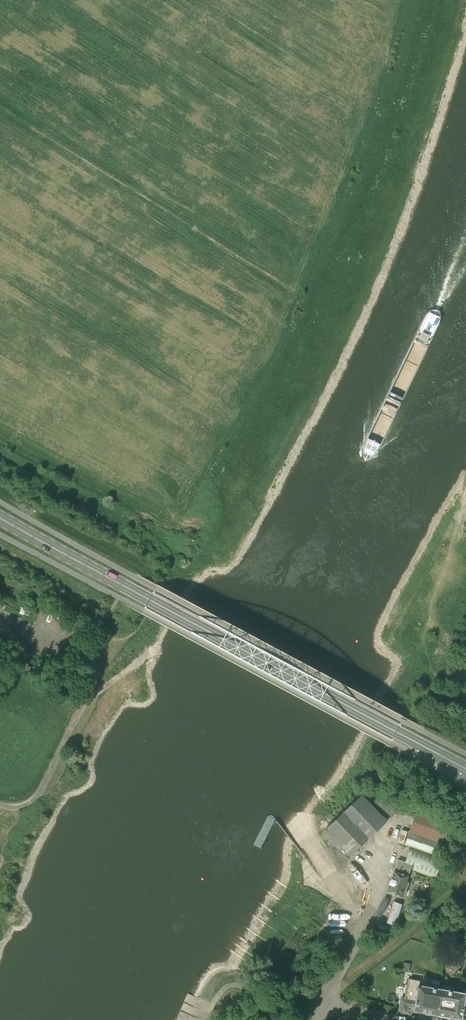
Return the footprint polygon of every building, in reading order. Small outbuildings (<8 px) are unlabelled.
[(198,610),(191,622),(185,634),(185,635),(185,636),(185,637),(186,638),(187,638),(188,638),(189,638),(190,637),(190,636),(203,613),(204,612),(204,611),(204,610),(203,609),(202,608),(201,608),(200,608),(199,609),(198,609),(198,610)] [(356,695),(349,707),(343,718),(343,719),(343,720),(343,721),(344,722),(344,723),(345,723),(346,723),(347,722),(348,722),(348,721),(361,698),(362,697),(362,696),(362,695),(361,694),(361,693),(360,693),(359,693),(358,693),(357,693),(356,694),(356,695)] [(380,813),(373,805),(362,794),(325,830),(350,856),(387,820),(380,813)] [(373,805),(380,813),(393,818),(394,814),(398,815),(402,806),(376,796),(373,805)] [(444,844),(451,824),(416,812),(409,831),(444,844)] [(444,844),(409,832),(404,845),(439,857),(444,844)] [(406,882),(412,864),(398,859),(386,892),(403,898),(408,883),(406,882)] [(395,926),(402,904),(393,901),(387,923),(395,926)] [(408,973),(410,964),(403,963),(402,972),(408,973)] [(441,1016),(444,990),(419,985),(419,980),(409,978),(408,985),(407,985),(405,998),(401,997),(398,1011),(407,1013),(408,1007),(414,1008),(414,1011),(441,1016)] [(465,993),(444,990),(441,1016),(461,1019),(462,1010),(465,993)]
